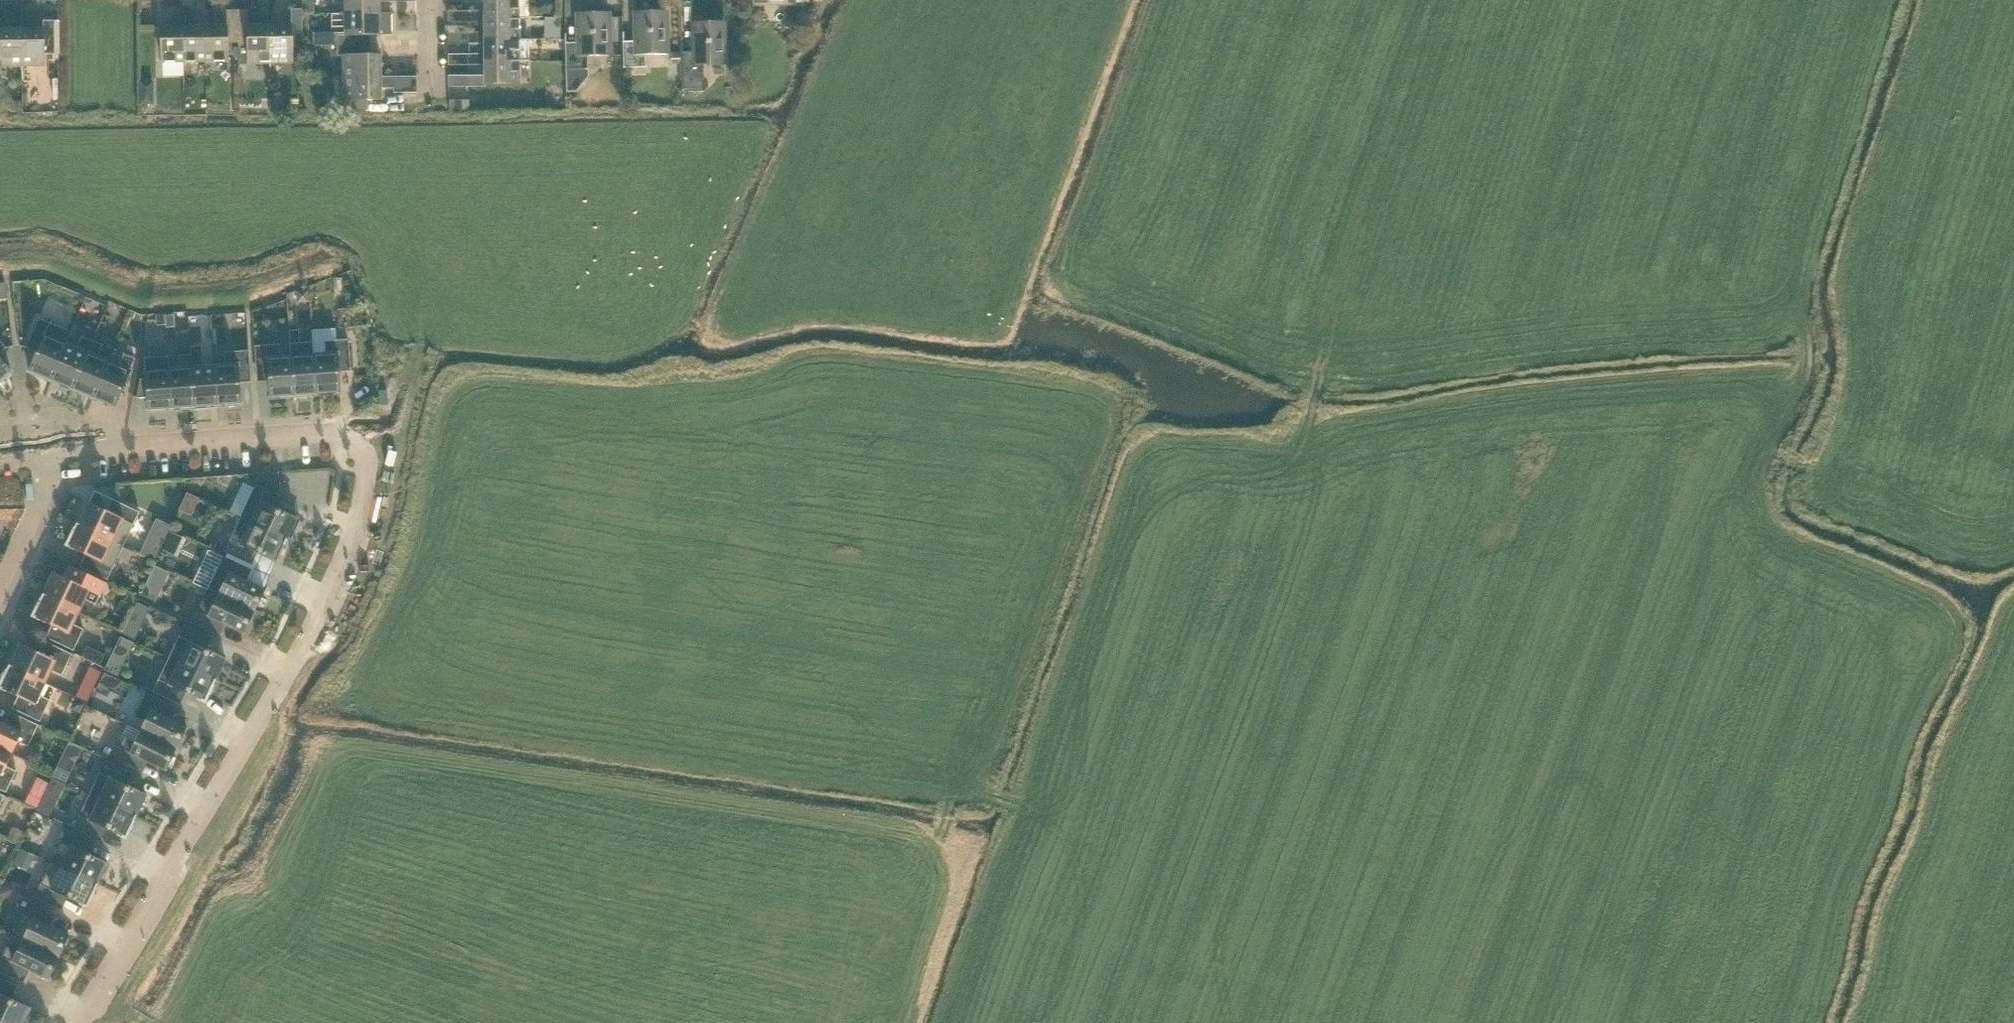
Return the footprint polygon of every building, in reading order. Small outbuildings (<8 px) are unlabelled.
[(205,11),(205,0),(198,0),(198,27),(187,27),(184,27),(184,62),(206,62),(205,27),(209,27),(209,11),(205,11)] [(303,13),(314,14),(315,0),(303,0),(303,13)] [(380,13),(380,2),(396,2),(396,0),(345,0),(345,13),(380,13)] [(484,11),(468,11),(468,22),(484,22),(484,18),(519,18),(519,16),(529,16),(529,0),(484,0),(484,11)] [(303,42),(302,9),(292,9),(292,25),(270,26),(270,63),(293,62),(292,42),(303,42)] [(205,27),(206,62),(228,61),(228,44),(238,44),(237,10),(227,10),(227,26),(209,27),(205,27)] [(248,26),(248,10),(237,10),(238,44),(238,63),(270,63),(270,26),(248,26)] [(162,62),(184,62),(184,27),(187,27),(187,11),(176,11),(176,27),(162,27),(162,62)] [(623,41),(624,68),(647,67),(646,55),(667,54),(666,11),(636,12),(637,41),(623,41)] [(579,13),(579,34),(579,43),(565,43),(566,54),(566,62),(567,92),(577,92),(589,77),(589,56),(609,56),(608,12),(579,13)] [(337,35),(338,46),(371,45),(370,35),(392,35),(392,13),(380,13),(345,13),(345,35),(337,35)] [(551,18),(551,31),(562,31),(561,17),(551,18)] [(520,40),(519,18),(484,18),(484,22),(484,33),(468,33),(468,44),(484,43),(484,40),(520,40)] [(23,66),(22,29),(0,29),(0,21),(0,54),(0,66),(23,66)] [(22,29),(23,66),(45,66),(44,54),(55,54),(55,21),(44,21),(44,29),(22,29)] [(681,66),(682,92),(705,91),(704,77),(703,77),(703,65),(725,65),(723,22),(694,22),(695,43),(681,43),(681,55),(681,66)] [(336,37),(313,37),(313,48),(336,48),(336,37)] [(448,65),(469,65),(485,65),(485,61),(520,61),(531,61),(531,40),(520,40),(484,40),(484,43),(485,54),(448,55),(448,65)] [(371,56),(371,45),(338,46),(338,56),(344,56),(344,78),(381,78),(381,56),(371,56)] [(681,66),(681,55),(671,55),(672,67),(681,66)] [(486,84),(520,84),(520,61),(485,61),(485,65),(485,76),(469,76),(469,87),(486,87),(486,84)] [(393,88),(393,94),(417,93),(417,78),(381,78),(344,78),(344,100),(344,111),(367,111),(367,100),(381,100),(381,88),(393,88)] [(469,113),(469,101),(449,100),(449,113),(469,113)] [(308,289),(297,290),(298,296),(303,299),(308,299),(308,289)] [(174,317),(166,317),(167,330),(175,329),(174,317)] [(38,352),(29,372),(51,381),(67,343),(72,332),(39,318),(27,347),(38,352)] [(164,318),(156,318),(157,329),(165,329),(164,318)] [(87,329),(84,337),(92,341),(96,332),(87,329)] [(294,397),(317,395),(314,355),(313,342),(300,343),(299,331),(290,331),(291,357),(294,397)] [(95,335),(93,341),(102,345),(105,339),(95,335)] [(51,381),(72,389),(92,341),(84,337),(82,336),(78,347),(67,343),(51,381)] [(314,355),(317,395),(340,393),(339,372),(351,371),(349,340),(325,341),(326,354),(314,355)] [(92,341),(72,389),(93,398),(109,361),(98,356),(103,345),(102,345),(93,341),(92,341)] [(268,360),(271,398),(294,397),(291,357),(280,358),(279,345),(255,346),(256,361),(268,360)] [(202,346),(190,347),(191,354),(195,407),(218,406),(215,365),(203,366),(202,346)] [(252,382),(249,350),(225,352),(226,364),(215,365),(218,406),(241,404),(240,383),(252,382)] [(109,361),(93,398),(115,407),(135,359),(124,354),(120,365),(109,361)] [(181,367),(169,368),(172,409),(195,407),(191,354),(180,355),(181,367)] [(145,358),(146,379),(141,379),(138,398),(148,397),(149,411),(172,409),(169,368),(168,356),(145,358)] [(11,372),(0,359),(0,382),(11,372)] [(259,481),(281,492),(280,472),(258,473),(259,481)] [(257,485),(240,518),(287,541),(289,537),(291,538),(301,518),(290,513),(290,515),(274,507),(279,496),(257,485)] [(194,497),(188,494),(180,512),(185,515),(194,497)] [(88,502),(78,524),(125,546),(141,512),(117,500),(111,513),(88,502)] [(253,551),(277,563),(287,541),(240,518),(224,552),(247,563),(253,551)] [(162,522),(155,537),(165,542),(172,527),(162,522)] [(125,546),(78,525),(67,546),(90,557),(84,570),(108,582),(125,546)] [(224,557),(208,590),(255,612),(265,591),(241,579),(247,567),(224,557)] [(101,596),(107,583),(70,566),(65,578),(54,573),(44,594),(80,612),(90,591),(101,596)] [(221,623),(244,634),(255,612),(208,590),(192,624),(215,635),(221,623)] [(130,593),(125,602),(133,606),(137,599),(138,597),(130,593)] [(74,624),(80,612),(44,594),(33,616),(57,628),(52,640),(74,651),(85,629),(74,624)] [(149,605),(137,599),(133,606),(122,631),(135,637),(149,605)] [(185,625),(169,659),(216,681),(226,659),(202,647),(208,636),(185,625)] [(120,636),(104,670),(118,677),(135,643),(120,636)] [(20,644),(10,665),(46,683),(52,670),(63,675),(73,654),(50,643),(44,655),(20,644)] [(94,661),(104,666),(109,658),(98,653),(94,661)] [(182,691),(205,703),(216,681),(169,659),(153,692),(176,703),(182,691)] [(10,665),(0,686),(0,687),(24,699),(18,711),(41,721),(51,700),(41,695),(46,683),(10,665)] [(82,687),(78,697),(87,702),(92,692),(82,687)] [(146,721),(141,732),(177,749),(187,728),(164,716),(169,704),(147,693),(136,716),(146,721)] [(75,699),(71,709),(82,714),(86,704),(75,699)] [(13,754),(19,741),(29,746),(39,725),(16,714),(10,726),(0,721),(0,748),(13,754)] [(143,759),(167,771),(177,749),(141,732),(136,743),(125,738),(114,761),(137,772),(143,759)] [(13,754),(0,748),(0,789),(7,792),(17,771),(7,766),(13,754)] [(105,789),(100,799),(136,817),(146,795),(123,784),(128,772),(106,761),(95,784),(105,789)] [(70,772),(59,767),(54,777),(64,782),(70,772)] [(33,787),(26,803),(37,808),(45,792),(33,787)] [(102,827),(126,838),(136,817),(100,799),(95,810),(84,805),(73,828),(96,839),(102,827)] [(40,804),(37,812),(49,818),(53,810),(40,804)] [(13,827),(7,838),(19,843),(24,833),(13,827)] [(61,868),(98,885),(108,863),(85,852),(90,840),(68,829),(57,852),(67,857),(61,868)] [(88,906),(98,885),(61,868),(57,878),(46,873),(35,896),(58,907),(64,895),(88,906)] [(2,886),(0,890),(0,900),(6,903),(12,891),(2,886)] [(23,941),(59,958),(70,936),(46,924),(52,912),(29,901),(18,924),(28,929),(23,941)] [(59,958),(23,941),(18,951),(8,946),(0,962),(0,971),(20,980),(25,968),(49,979),(59,958)] [(5,1022),(24,1022),(31,1008),(7,997),(13,985),(0,979),(0,1021),(5,1022)]
